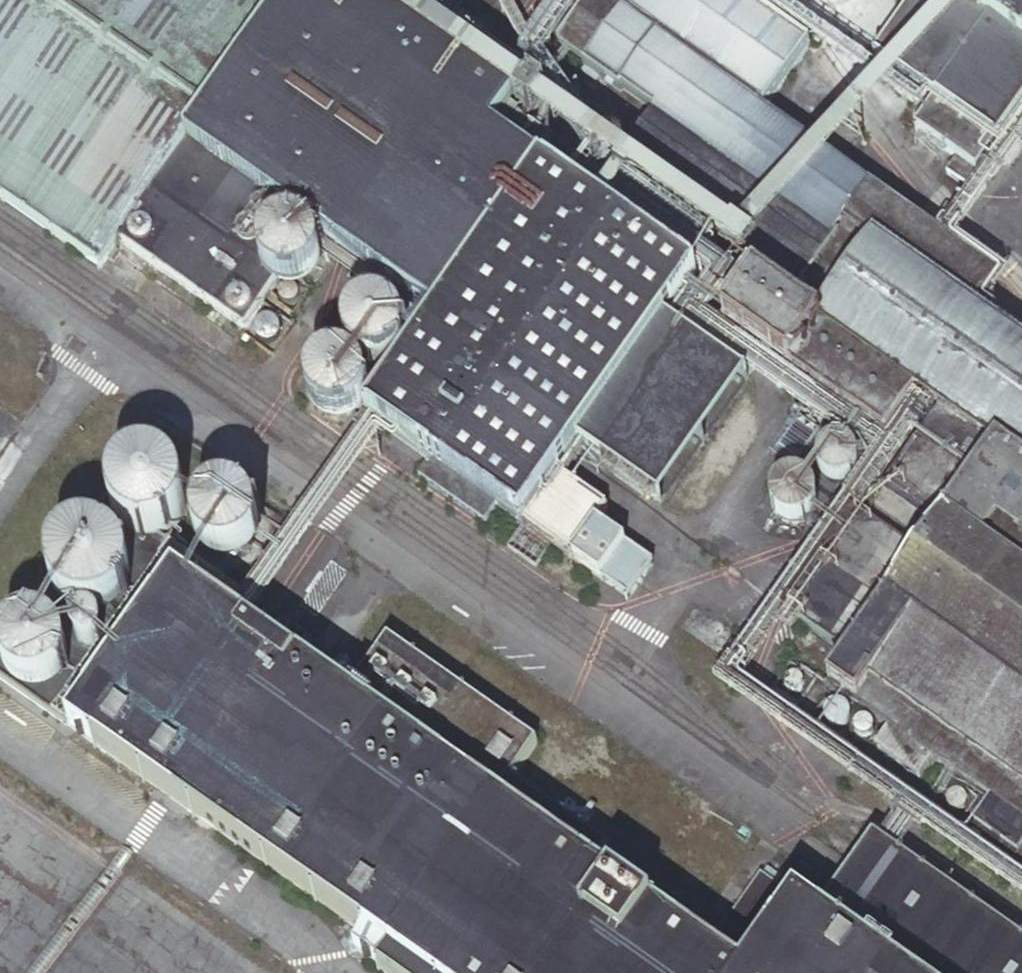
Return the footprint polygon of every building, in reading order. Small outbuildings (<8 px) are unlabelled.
[(637,555),(608,535),(618,519),(567,482),(587,453),(673,514),(758,393),(675,332),(705,287),(575,193),(457,108),(490,60),(406,0),(0,0),(0,193),(113,273),(131,249),(201,154),(315,234),(448,328),(380,425),(456,478),(462,483),(526,529),(566,558),(611,590),(637,555)] [(434,4),(439,7),(444,9),(450,10),(456,10),(461,8),(466,6),(471,2),(473,0),(430,0),(434,4)] [(624,8),(695,58),(709,67),(798,129),(840,66),(777,21),(747,0),(629,0),(624,8)] [(891,54),(951,97),(931,126),(992,170),(1021,128),(1021,0),(929,0),(891,54)] [(654,115),(695,58),(624,8),(584,65),(654,115)] [(1003,328),(1021,300),(1021,286),(905,205),(798,129),(709,67),(695,58),(654,115),(692,142),(708,121),(808,191),(906,260),(1003,328)] [(1003,328),(906,260),(808,191),(708,121),(692,142),(653,198),(751,265),(782,287),(790,293),(873,351),(948,405),(975,423),(1021,456),(1021,341),(1003,328)] [(257,339),(287,297),(285,295),(283,294),(282,292),(280,290),(279,288),(278,286),(277,284),(276,282),(275,280),(275,277),(274,276),(274,273),(274,271),(274,268),(274,266),(275,264),(275,262),(276,260),(277,257),(278,256),(279,254),(280,252),(282,250),(283,248),(285,247),(287,245),(288,244),(290,243),(292,241),(294,241),(297,240),(298,239),(301,239),(303,238),(315,234),(201,154),(131,249),(257,339)] [(312,303),(317,302),(319,301),(325,298),(329,295),(333,290),(335,286),(337,282),(339,275),(339,268),(339,264),(337,259),(334,253),(330,248),(327,245),(323,243),(317,240),(310,238),(303,238),(301,239),(298,239),(297,240),(294,241),(292,241),(290,243),(288,244),(287,245),(285,247),(283,248),(282,250),(280,252),(279,254),(278,256),(277,257),(276,260),(275,262),(275,264),(274,266),(274,268),(274,271),(274,273),(274,276),(275,277),(275,280),(276,282),(277,284),(278,286),(279,288),(280,290),(282,292),(283,294),(285,295),(288,298),(292,300),(296,302),(301,303),(308,303),(312,303)] [(768,307),(782,287),(751,265),(737,286),(768,307)] [(916,451),(948,405),(873,351),(790,293),(758,339),(916,451)] [(900,530),(955,572),(1021,480),(1021,456),(975,423),(900,530)] [(225,471),(220,466),(211,462),(207,461),(199,460),(193,460),(187,462),(180,464),(173,469),(166,476),(163,481),(161,486),(159,491),(158,500),(159,508),(160,514),(163,519),(165,523),(168,527),(171,530),(176,534),(180,536),(184,538),(187,539),(193,540),(198,541),(202,540),(210,539),(217,536),(221,534),(225,531),(229,527),(234,520),(237,512),(238,504),(238,497),(237,489),(235,485),(233,480),(230,475),(225,471)] [(955,572),(916,628),(886,670),(868,696),(926,738),(914,756),(955,786),(969,767),(1021,805),(1021,480),(955,572)] [(526,529),(462,483),(449,500),(513,546),(526,529)] [(307,510),(302,505),(298,502),(294,500),(289,498),(285,497),(279,497),(276,497),(270,498),(262,501),(258,505),(254,507),(251,511),(249,515),(246,519),(245,523),(244,528),(244,536),(244,540),(247,548),(251,555),(254,558),(258,561),(263,565),(268,567),(271,568),(278,569),(285,568),(289,567),(293,566),(297,564),(300,562),(304,559),(307,555),(311,551),(312,547),(314,543),(315,535),(315,529),(314,523),(311,515),(307,510)] [(821,624),(886,670),(916,628),(955,572),(900,530),(891,525),(821,624)] [(164,550),(157,547),(150,545),(145,545),(139,546),(133,547),(128,550),(124,553),(120,557),(117,560),(113,566),(111,574),(110,578),(110,584),(111,587),(112,592),(113,596),(117,603),(120,606),(124,610),(129,613),(134,615),(140,617),(147,617),(152,617),(157,616),(160,615),(165,612),(169,609),(173,605),(177,600),(180,595),(181,592),(182,587),(183,581),(182,575),(181,571),(178,564),(175,560),(171,555),(164,550)] [(666,575),(637,555),(611,590),(641,610),(666,575)] [(523,802),(420,729),(374,696),(203,575),(184,601),(105,710),(123,723),(173,758),(415,926),(405,941),(429,958),(427,963),(441,972),(765,972),(523,802)] [(57,676),(77,690),(83,690),(91,691),(97,690),(106,685),(110,682),(113,677),(116,671),(118,664),(119,658),(117,646),(109,635),(105,629),(98,627),(91,626),(83,625),(77,626),(68,629),(62,633),(55,642),(52,648),(51,653),(51,657),(52,663),(53,667),(55,671),(57,676)] [(523,802),(534,786),(562,745),(414,640),(374,696),(420,729),(523,802)] [(819,902),(783,877),(744,934),(648,866),(534,786),(523,802),(532,808),(652,893),(765,972),(768,972),(819,902)] [(1011,837),(1021,845),(1021,821),(1011,837)] [(961,879),(897,836),(878,862),(840,916),(819,902),(768,972),(1021,972),(1021,923),(961,879)]
